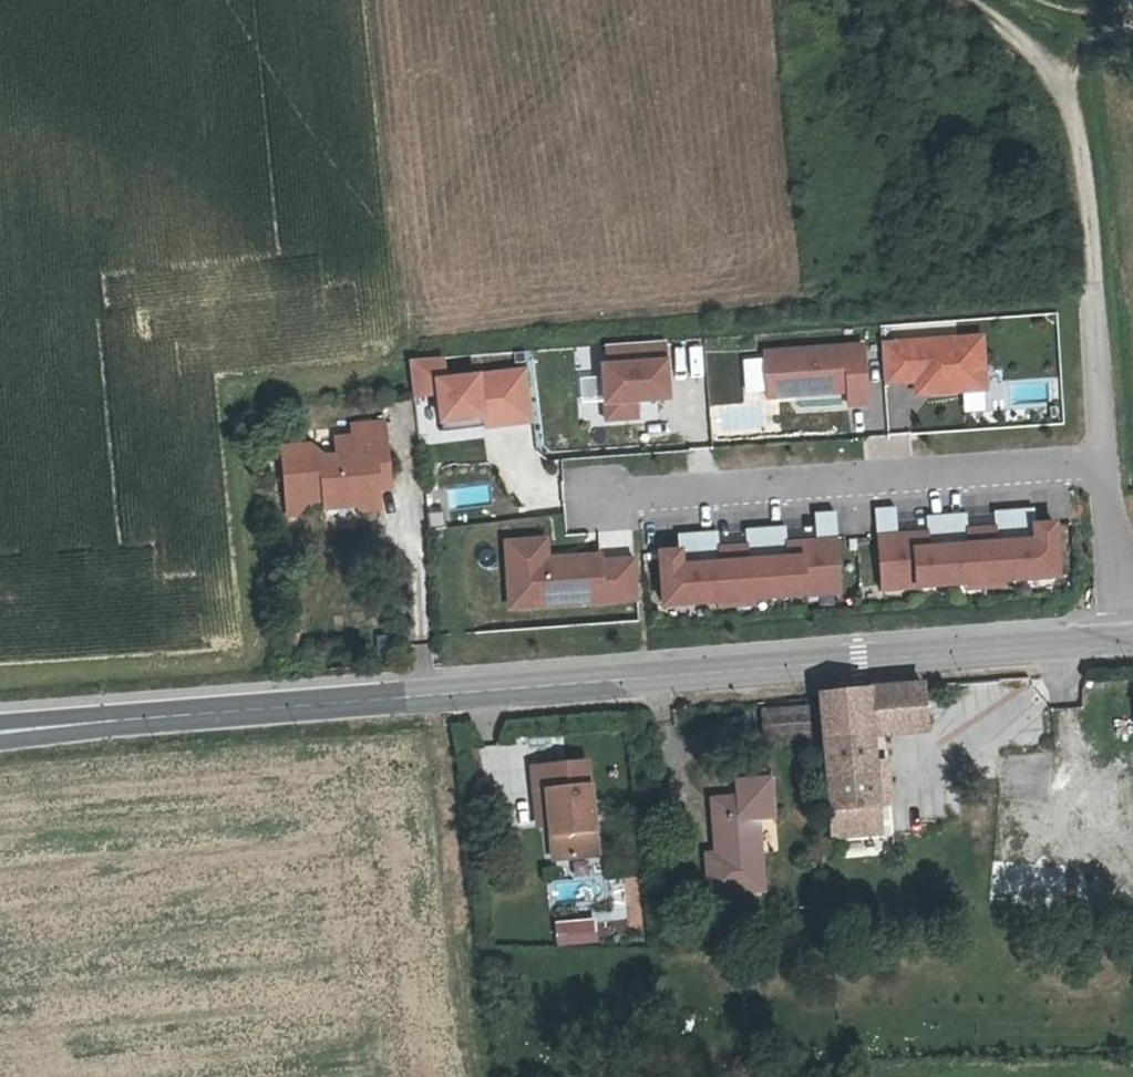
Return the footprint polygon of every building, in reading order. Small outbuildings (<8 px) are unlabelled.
[(981,338),(881,345),(884,384),(916,382),(927,381),(928,394),(985,390),(981,338)] [(663,343),(605,347),(607,368),(601,368),(606,422),(636,419),(635,403),(667,400),(663,343)] [(863,346),(765,353),(768,397),(848,392),(849,405),(868,404),(863,346)] [(441,359),(408,362),(413,398),(437,395),(441,430),(467,427),(466,420),(479,419),(480,429),(515,424),(508,374),(443,382),(441,359)] [(532,422),(525,372),(508,374),(515,424),(532,422)] [(928,394),(927,381),(916,382),(917,395),(928,394)] [(467,427),(441,430),(441,433),(480,429),(479,419),(466,420),(467,427)] [(367,512),(367,490),(368,474),(385,473),(384,428),(351,428),(351,438),(334,438),(334,456),(319,456),(319,453),(309,442),(279,442),(280,509),(290,509),(301,497),(316,496),(325,505),(346,505),(354,512),(367,512)] [(896,509),(875,511),(881,591),(1059,577),(1055,525),(1036,526),(1034,510),(994,513),(996,529),(968,531),(966,515),(927,518),(928,535),(898,537),(896,509)] [(660,555),(664,608),(841,594),(835,514),(815,515),(817,543),(787,545),(786,528),(746,532),(747,548),(719,550),(718,534),(678,537),(679,553),(660,555)] [(558,516),(538,520),(542,540),(561,537),(558,516)] [(528,543),(506,545),(510,611),(637,601),(634,562),(600,565),(599,557),(530,562),(528,543)] [(921,685),(847,692),(851,736),(868,734),(923,729),(921,685)] [(851,736),(847,692),(820,694),(831,840),(875,838),(868,734),(851,736)] [(769,705),(771,736),(809,733),(807,701),(769,705)] [(1051,795),(1048,750),(998,754),(1001,798),(1051,795)] [(534,767),(536,789),(549,788),(553,835),(556,858),(597,855),(589,762),(534,767)] [(761,791),(763,814),(784,812),(780,775),(750,778),(751,792),(761,791)] [(549,788),(536,789),(541,836),(553,835),(549,788)] [(721,796),(726,848),(717,850),(720,887),(768,883),(763,814),(761,791),(751,792),(721,796)] [(1069,904),(1069,861),(990,862),(990,905),(1069,904)] [(597,937),(596,917),(555,920),(556,940),(597,937)]
